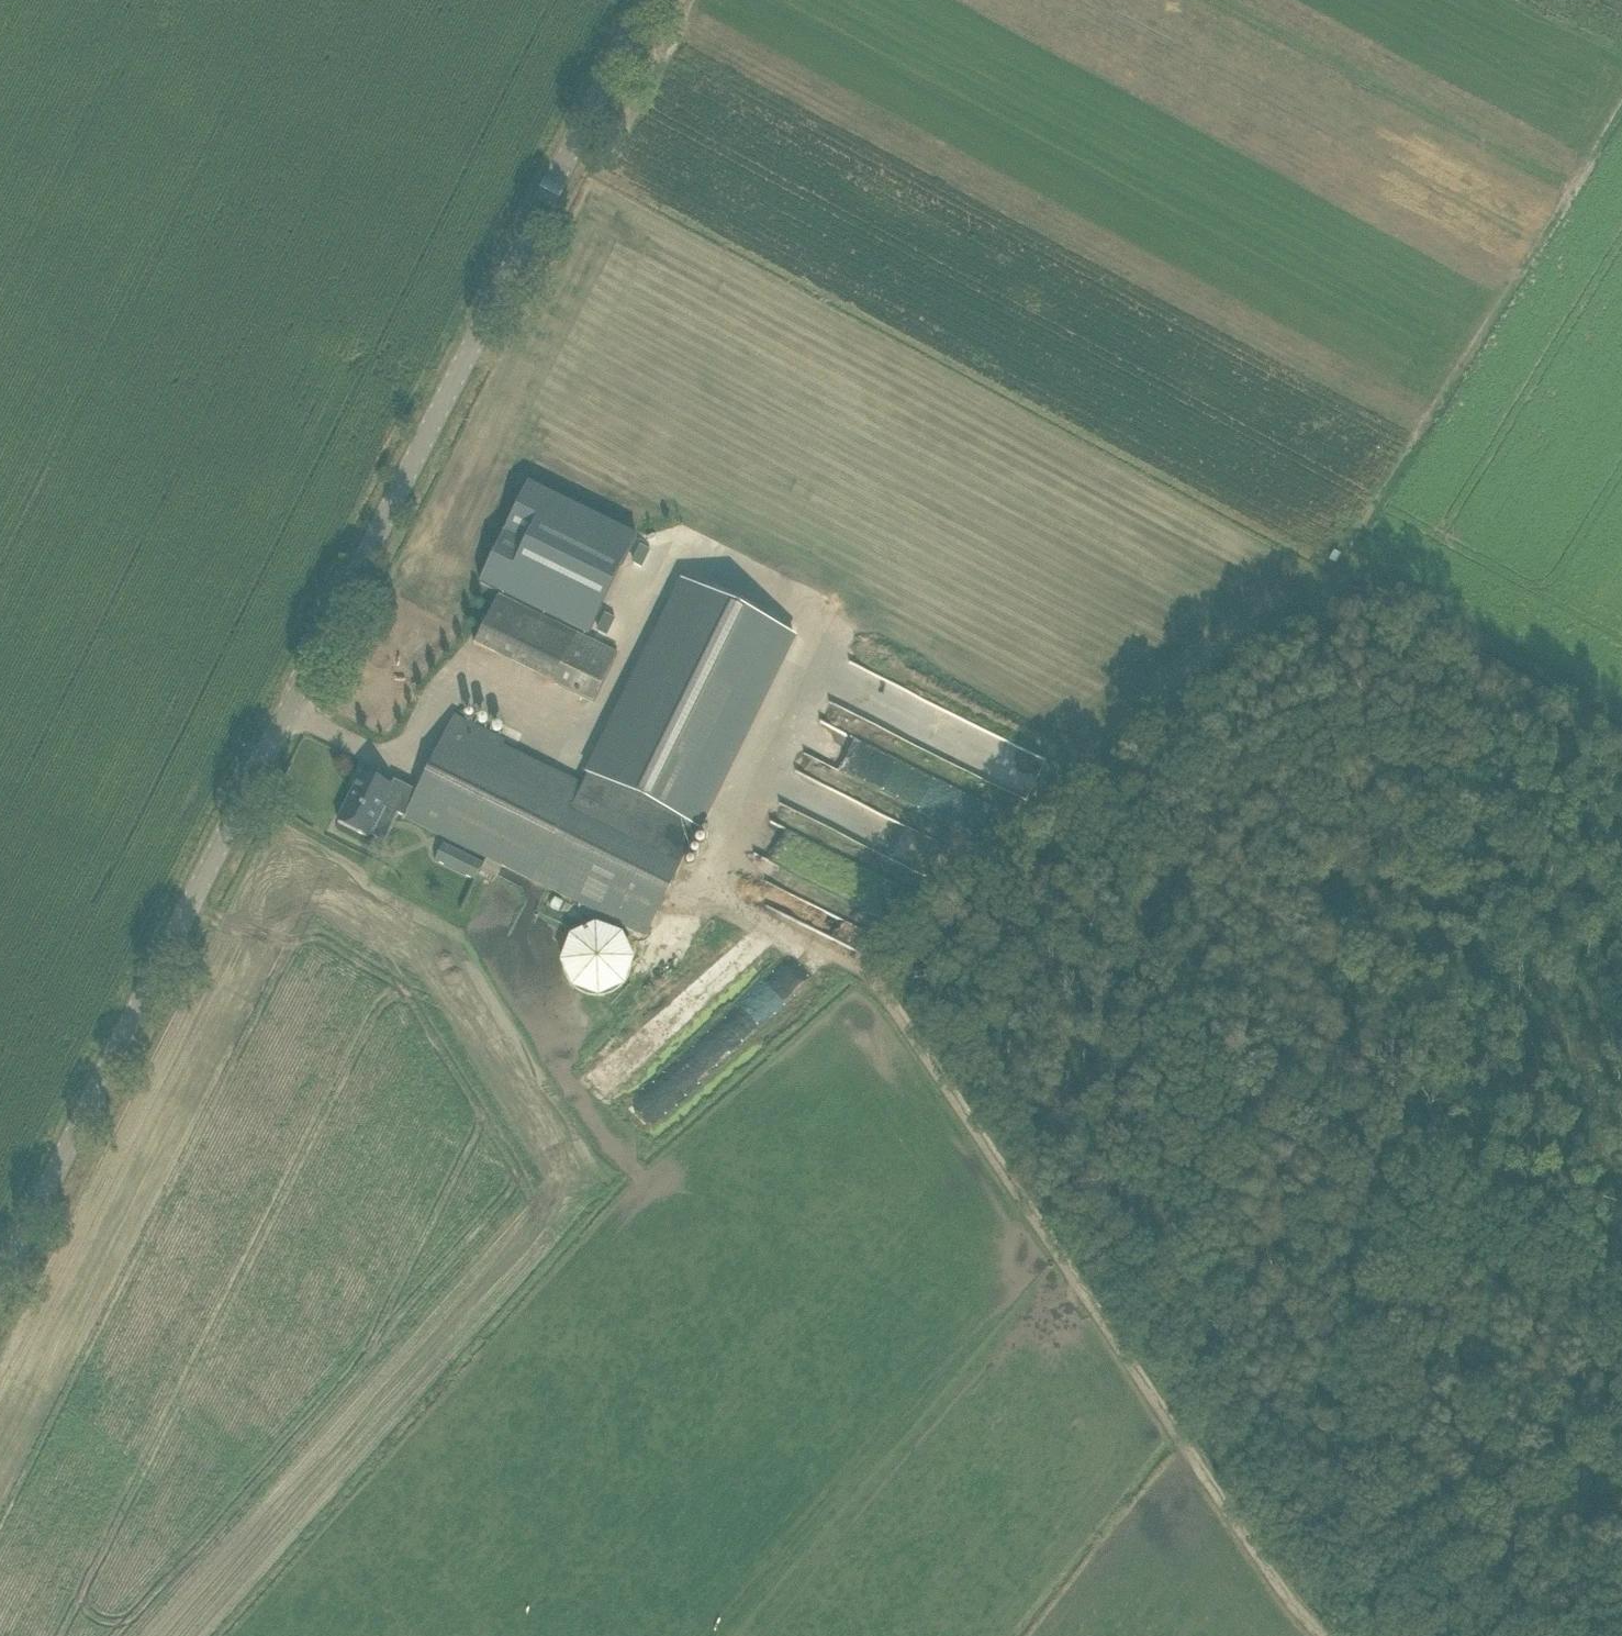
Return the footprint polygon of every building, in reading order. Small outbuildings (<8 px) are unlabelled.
[(528,484),(479,583),(588,636),(636,537),(528,484)] [(636,546),(627,563),(636,568),(645,551),(636,546)] [(362,774),(337,823),(366,838),(382,806),(405,818),(487,859),(481,872),(495,879),(501,867),(502,866),(645,937),(690,846),(716,794),(794,637),(683,582),(582,786),(581,786),(583,781),(454,718),(414,800),(390,789),(392,785),(376,777),(374,780),(362,774)] [(474,644),(594,704),(617,655),(498,597),(474,644)] [(607,610),(598,628),(605,632),(614,614),(607,610)] [(842,667),(825,703),(1025,793),(1036,768),(995,749),(1001,738),(842,667)] [(812,730),(802,756),(980,827),(990,802),(812,730)] [(930,869),(942,839),(789,776),(776,807),(930,869)] [(474,881),(482,864),(442,845),(434,861),(474,881)] [(561,963),(572,988),(598,998),(624,987),(633,960),(622,934),(595,925),(568,937),(561,963)]
